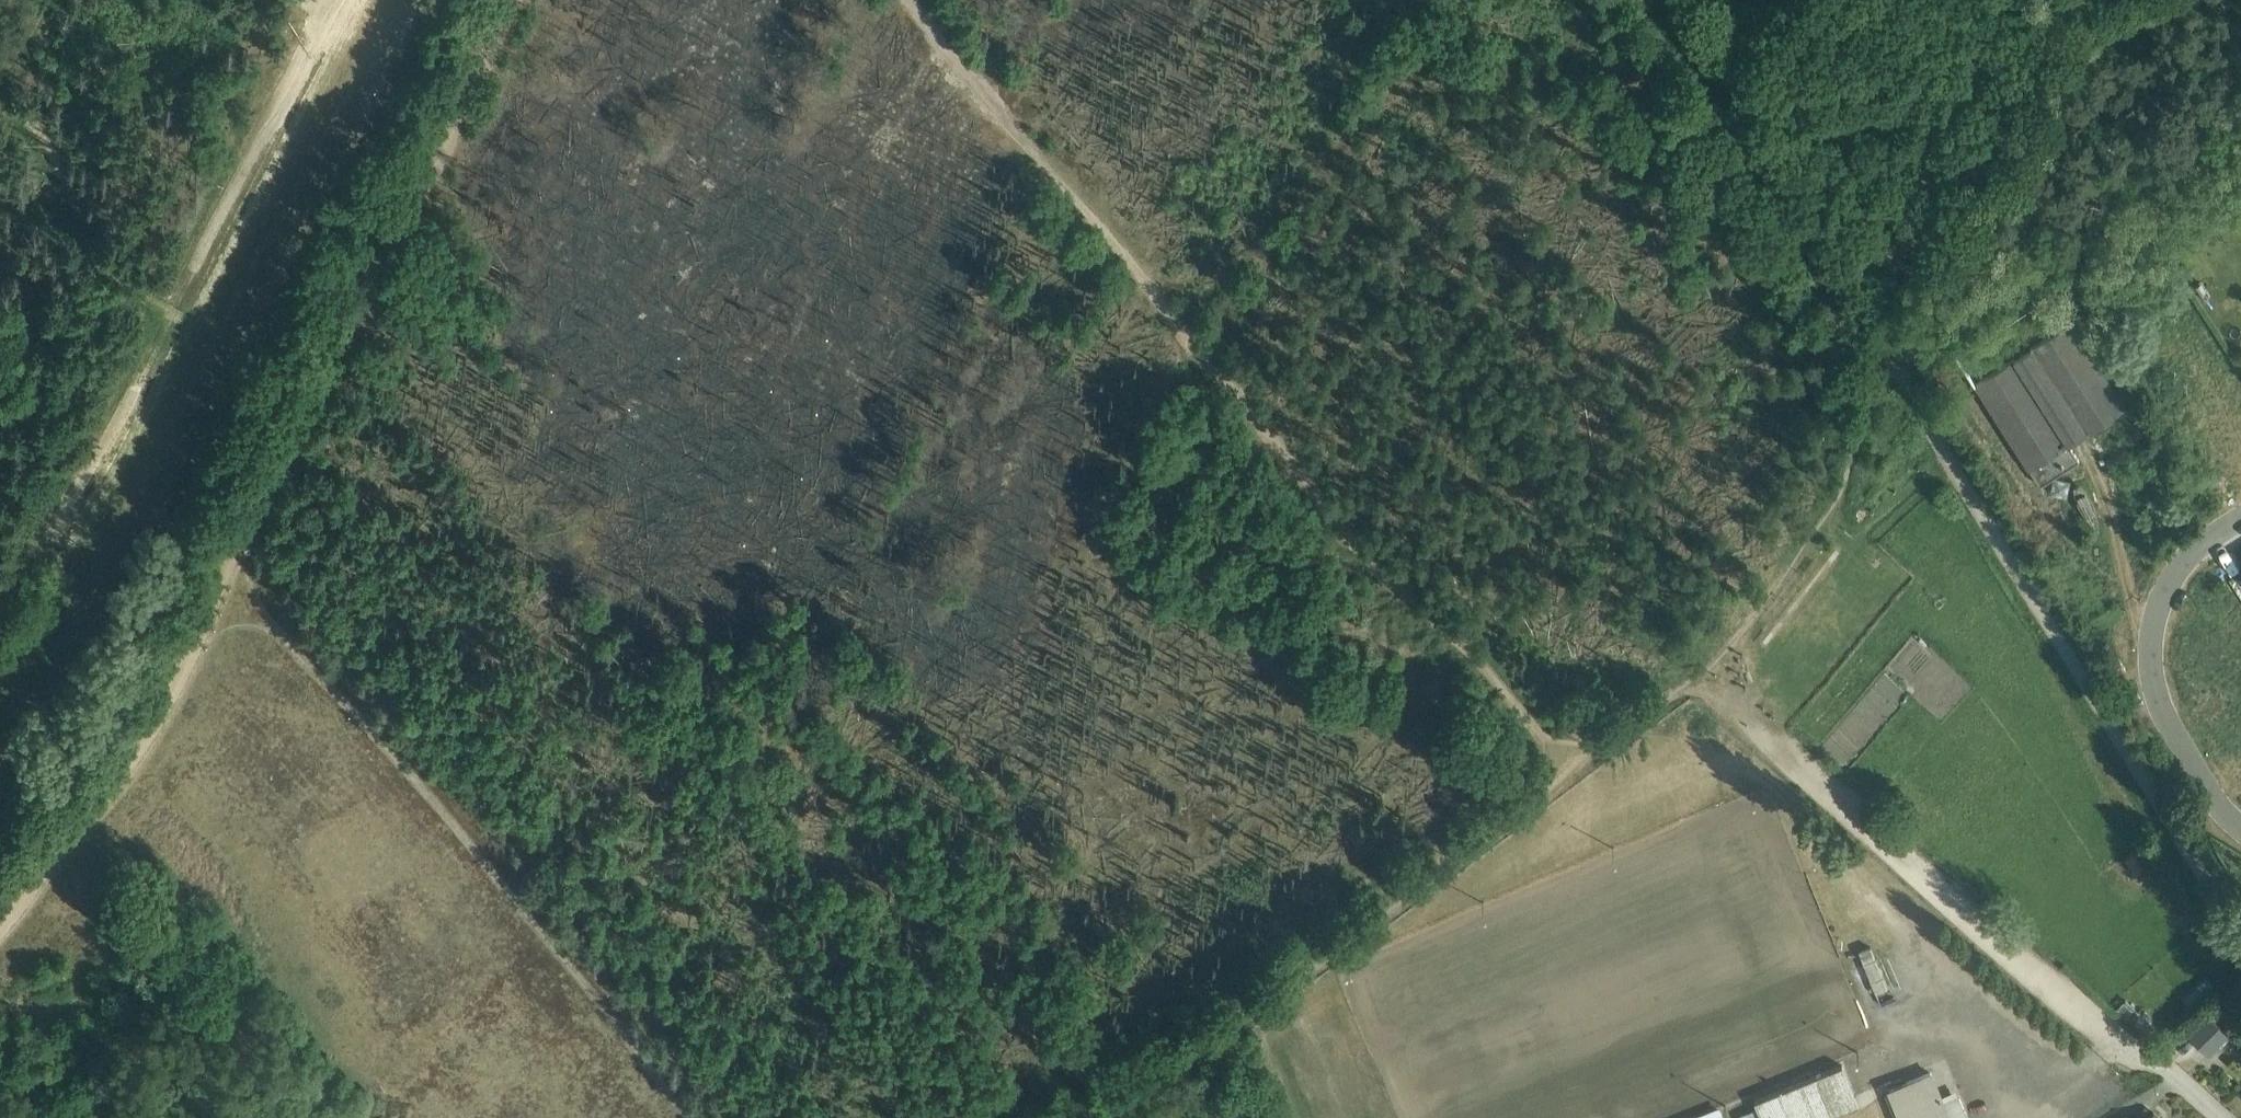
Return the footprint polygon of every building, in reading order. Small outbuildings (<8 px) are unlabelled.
[(2071,322),(1973,385),(2028,470),(2029,469),(2040,485),(2079,460),(2069,444),(2126,407),(2071,322)] [(2118,655),(2108,661),(2115,674),(2125,668),(2118,655)] [(2134,854),(2123,861),(2132,875),(2143,868),(2134,854)] [(1870,947),(1858,952),(1875,992),(1887,987),(1870,947)] [(2212,995),(2219,1003),(2218,1004),(2231,1023),(2240,1014),(2240,1012),(2240,1011),(2240,1010),(2240,1003),(2239,1001),(2235,1004),(2230,997),(2226,1000),(2218,990),(2212,995)] [(2209,1016),(2189,1035),(2208,1054),(2227,1034),(2209,1016)] [(1858,1104),(1842,1065),(1754,1101),(1757,1109),(1737,1117),(1825,1117),(1858,1104)] [(1887,1089),(1898,1117),(1968,1117),(1956,1090),(1942,1095),(1931,1071),(1887,1089)] [(1692,1117),(1717,1117),(1723,1115),(1719,1107),(1692,1117)]
